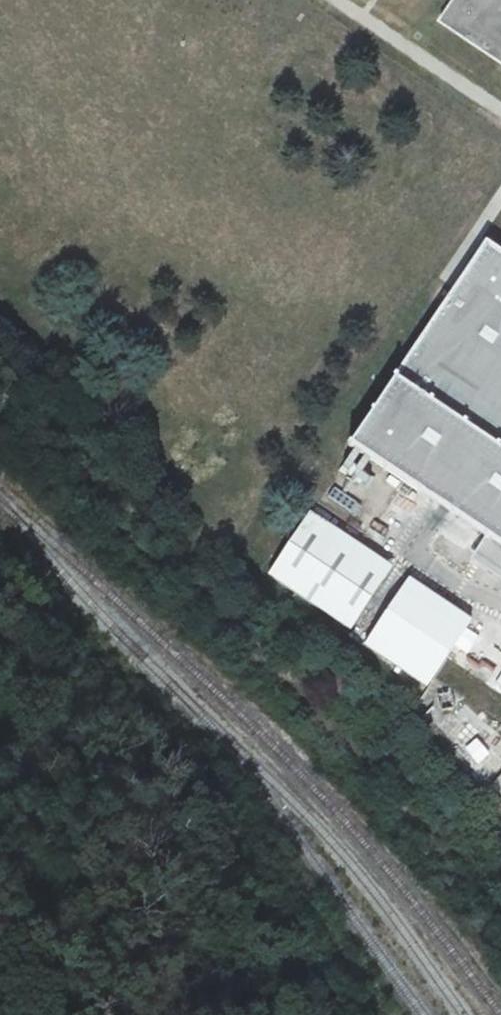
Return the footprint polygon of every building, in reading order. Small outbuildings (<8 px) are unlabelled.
[(439,27),(500,70),(500,0),(456,0),(439,27)] [(356,453),(500,553),(500,254),(495,250),(356,453)] [(393,576),(310,519),(267,580),(350,637),(393,576)] [(466,551),(465,535),(439,537),(440,553),(466,551)] [(413,590),(371,651),(432,694),(475,632),(413,590)] [(492,685),(500,691),(500,673),(492,685)] [(476,783),(490,771),(473,751),(459,764),(476,783)] [(491,785),(500,794),(500,774),(491,785)]
